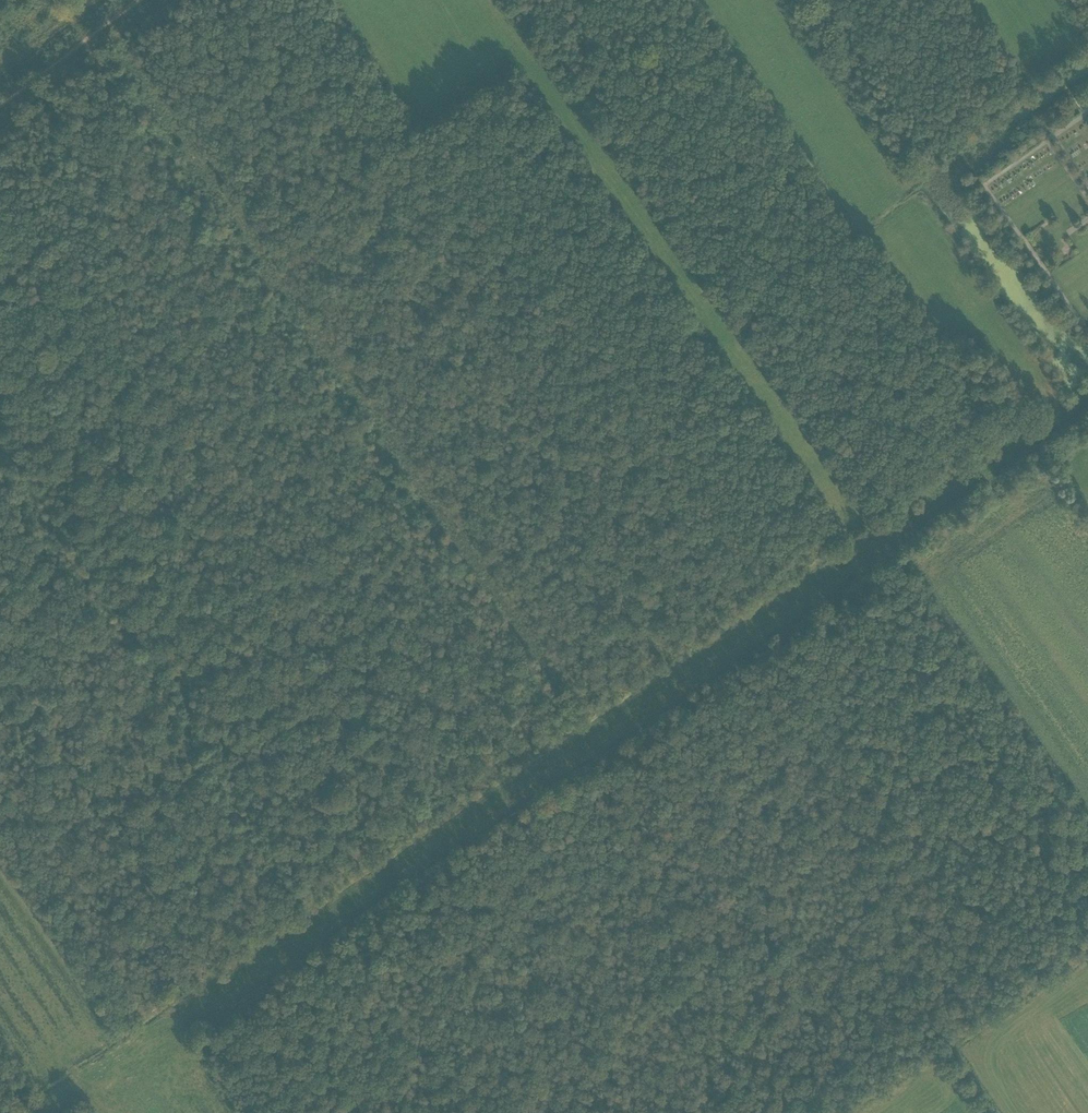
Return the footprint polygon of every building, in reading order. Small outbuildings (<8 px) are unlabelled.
[(1076,99),(1082,108),(1087,103),(1082,94),(1076,99)]
